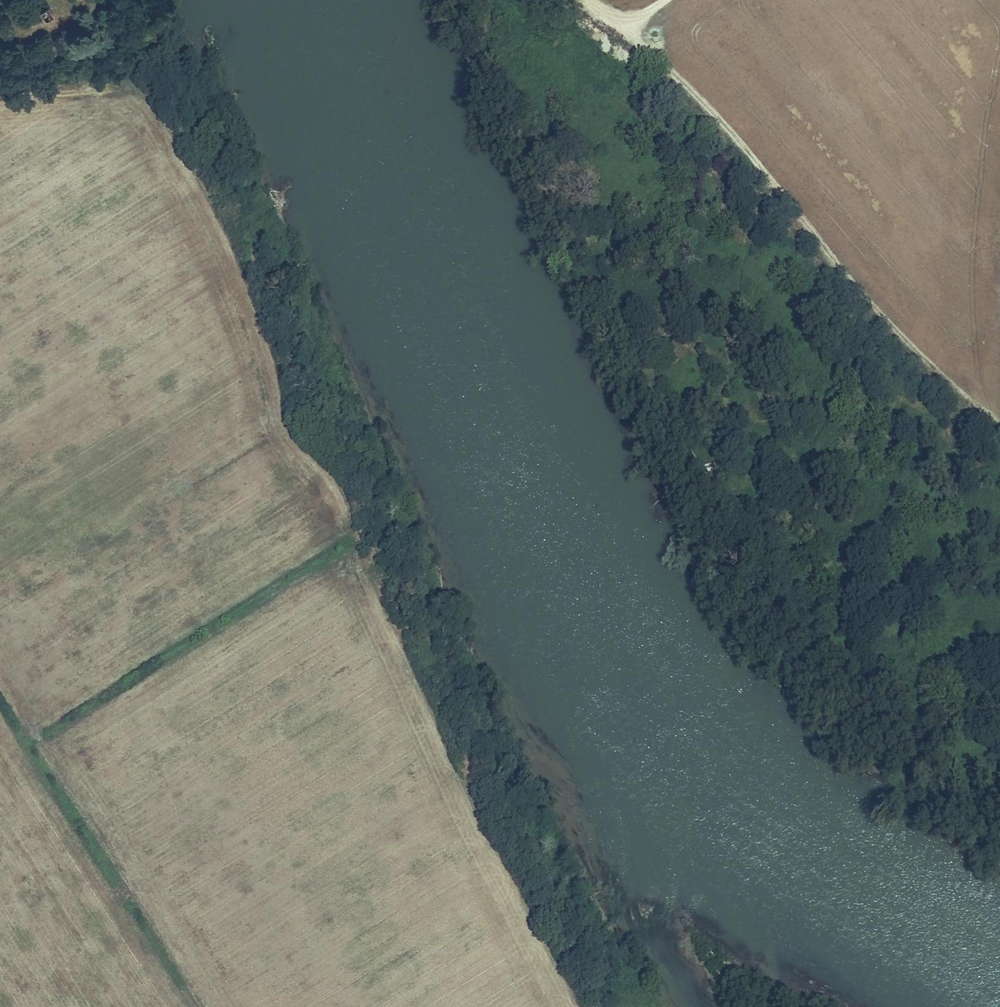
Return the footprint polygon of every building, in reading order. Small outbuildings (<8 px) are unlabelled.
[(43,22),(53,18),(48,7),(39,12),(43,22)]
